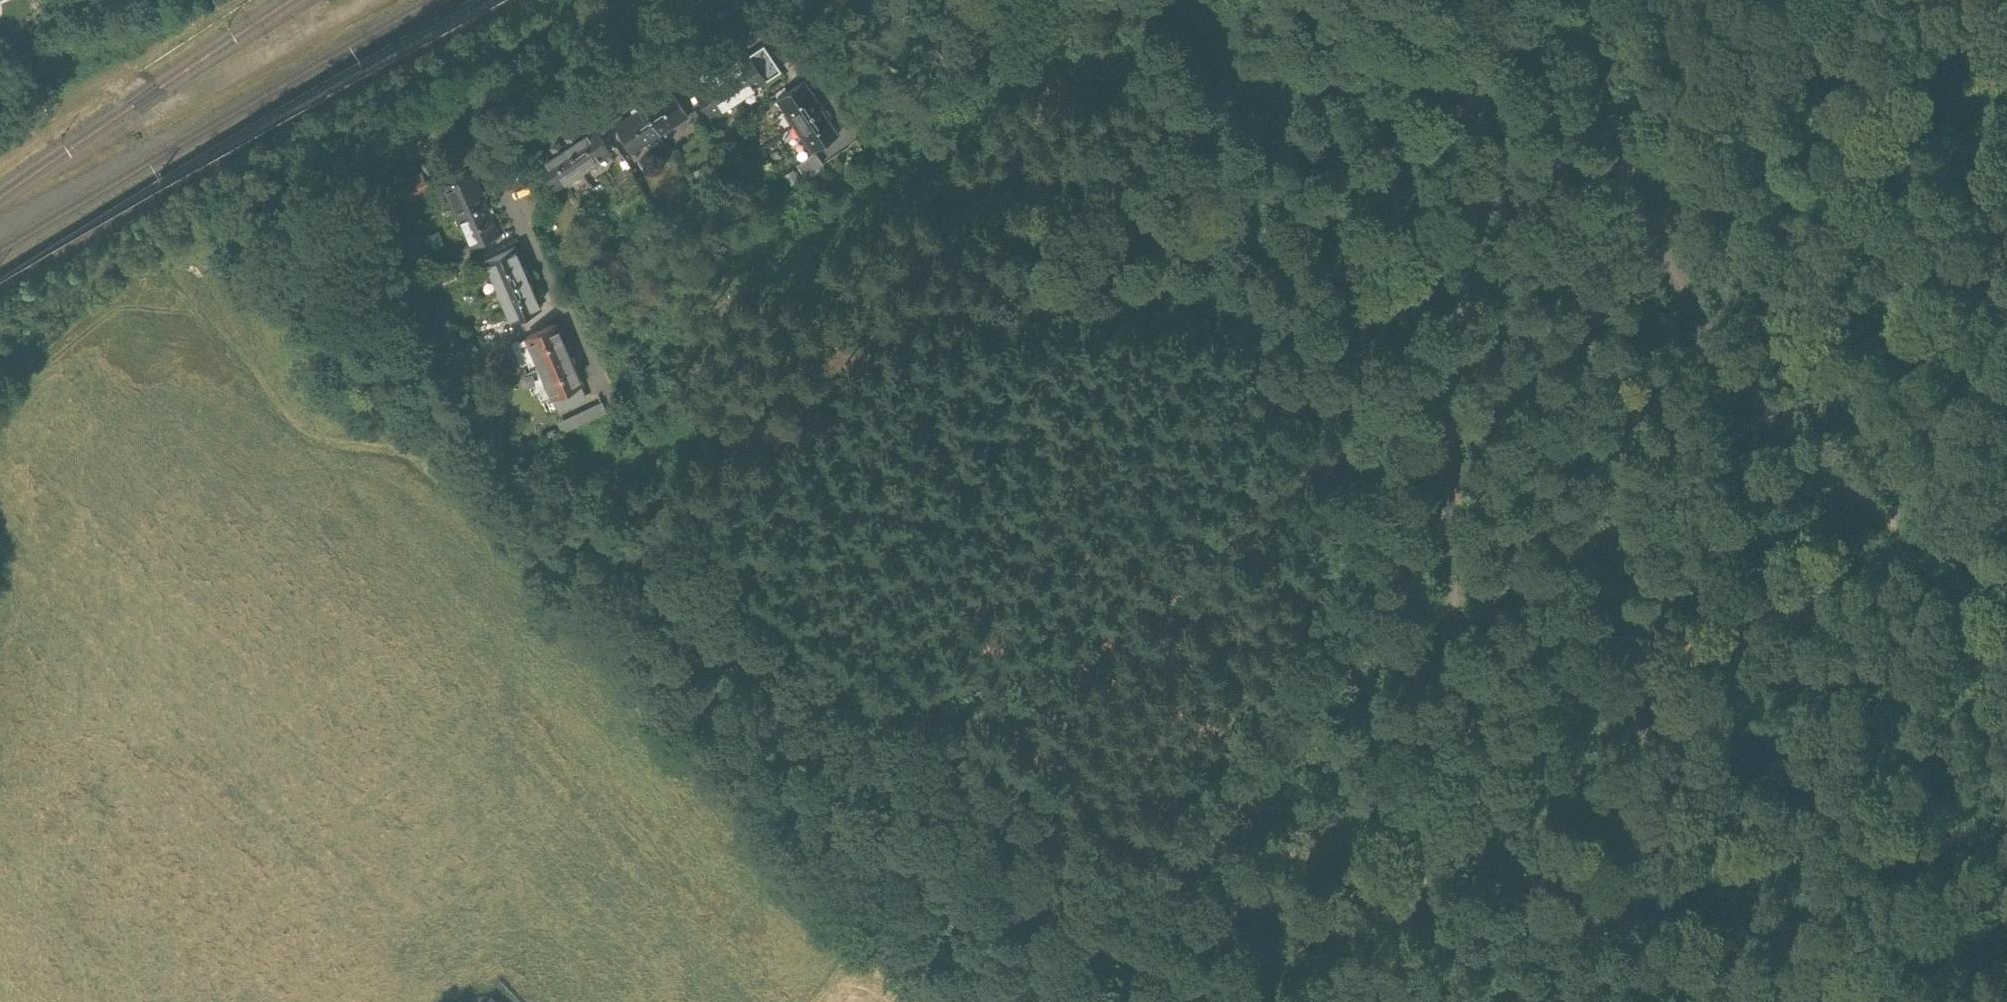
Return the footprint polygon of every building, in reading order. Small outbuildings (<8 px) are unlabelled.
[(773,38),(759,47),(776,74),(790,65),(773,38)] [(759,47),(730,65),(747,92),(776,74),(759,47)] [(719,110),(747,92),(730,65),(702,83),(719,110)] [(806,121),(834,104),(816,76),(788,93),(806,121)] [(682,81),(655,97),(673,125),(699,108),(682,81)] [(644,143),(673,125),(655,97),(627,115),(644,143)] [(851,132),(834,104),(806,121),(823,149),(851,132)] [(605,118),(576,136),(592,161),(621,142),(605,118)] [(563,180),(592,161),(576,136),(547,155),(563,180)] [(824,165),(818,154),(801,165),(807,176),(824,165)] [(452,178),(464,207),(497,194),(484,164),(452,178)] [(794,169),(784,175),(791,186),(800,180),(794,169)] [(510,223),(497,194),(464,207),(477,237),(510,223)] [(496,250),(509,280),(537,269),(524,238),(496,250)] [(550,299),(537,269),(509,280),(522,311),(550,299)] [(535,327),(549,357),(579,343),(565,314),(535,327)] [(593,372),(579,343),(549,357),(562,386),(593,372)] [(608,409),(601,393),(556,413),(561,424),(577,417),(579,422),(608,409)]
